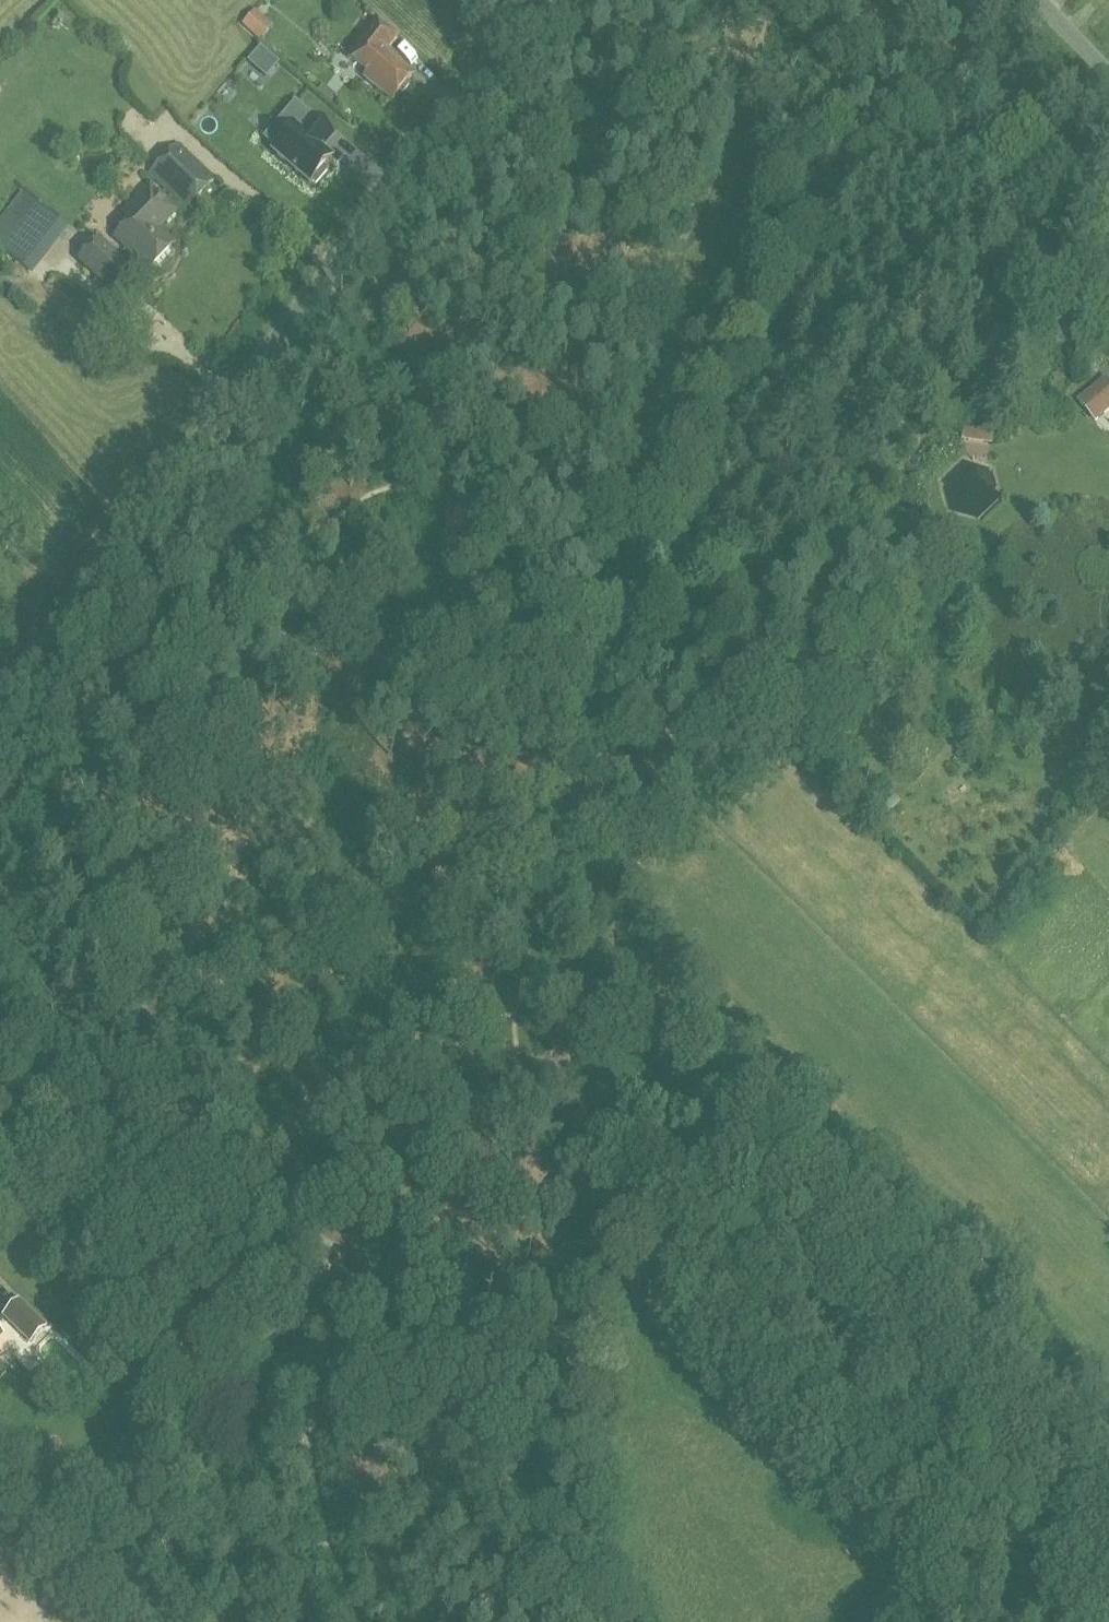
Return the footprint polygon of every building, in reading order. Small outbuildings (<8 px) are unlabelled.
[(254,12),(244,24),(260,38),(270,26),(254,12)] [(348,57),(368,74),(364,78),(386,96),(387,94),(393,100),(413,76),(384,53),(384,54),(381,51),(384,47),(390,46),(398,36),(378,20),(348,57)] [(277,63),(261,49),(249,62),(266,76),(277,63)] [(311,117),(295,103),(279,121),(290,131),(273,151),(310,183),(312,180),(316,184),(328,170),(324,167),(332,157),(322,149),(334,136),(312,117),(311,117)] [(215,180),(179,145),(151,174),(187,209),(215,180)] [(176,211),(151,187),(125,214),(132,221),(116,238),(131,252),(133,250),(152,268),(174,244),(159,229),(176,211)] [(130,268),(100,240),(80,260),(110,289),(130,268)] [(0,270),(0,287),(9,294),(17,283),(0,270)] [(1106,380),(1079,403),(1095,421),(1108,410),(1108,384),(1106,380)] [(30,1343),(45,1328),(19,1301),(4,1317),(30,1343)]
